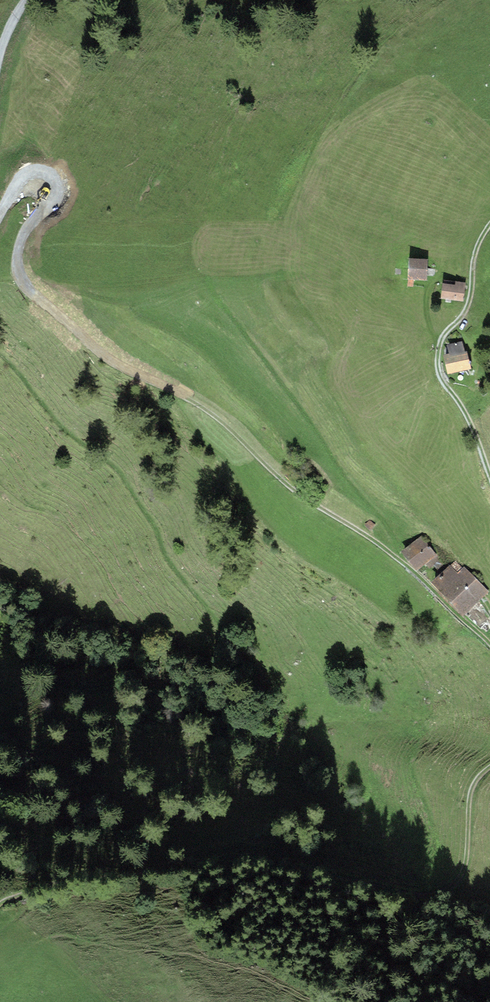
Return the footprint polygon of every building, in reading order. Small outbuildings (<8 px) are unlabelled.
[(428,259),(409,258),(408,279),(427,280),(428,259)] [(443,283),(442,283),(441,298),(464,301),(466,282),(444,280),(443,283)] [(449,353),(443,354),(447,374),(471,368),(467,352),(465,352),(462,341),(447,344),(449,353)] [(421,536),(401,551),(417,570),(425,564),(429,568),(440,559),(421,536)] [(450,564),(431,582),(463,615),(488,591),(464,566),(462,568),(455,560),(450,565),(450,564)]
